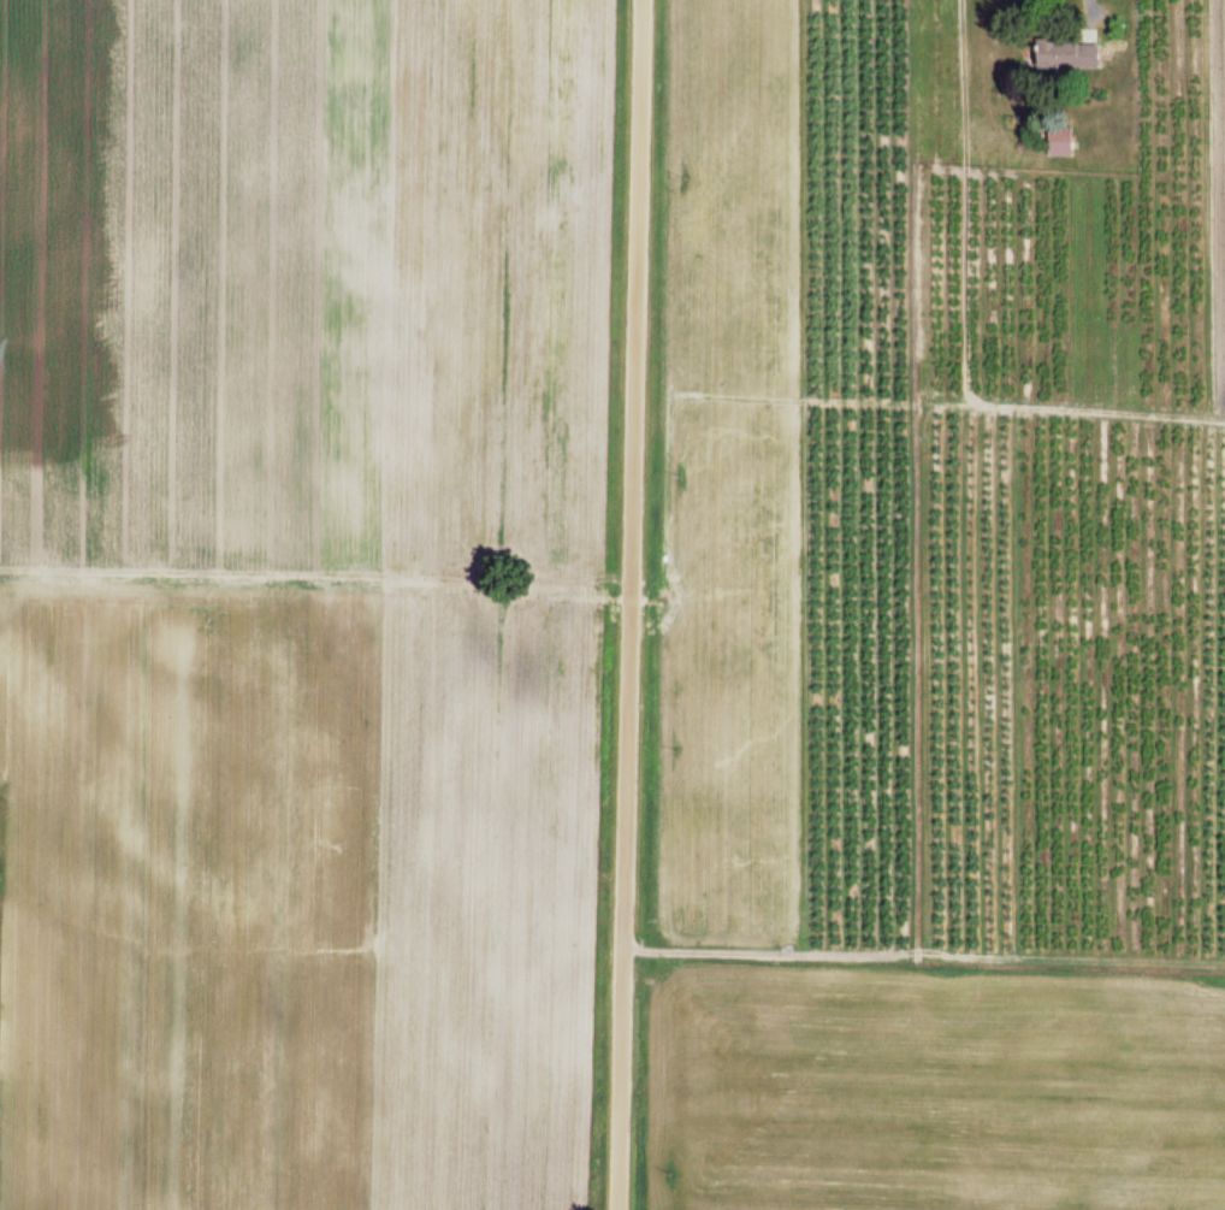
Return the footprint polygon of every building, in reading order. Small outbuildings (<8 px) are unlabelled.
[(1099,39),(1034,39),(1034,69),(1099,69),(1099,39)] [(1048,155),(1070,155),(1070,128),(1048,128),(1048,155)]
